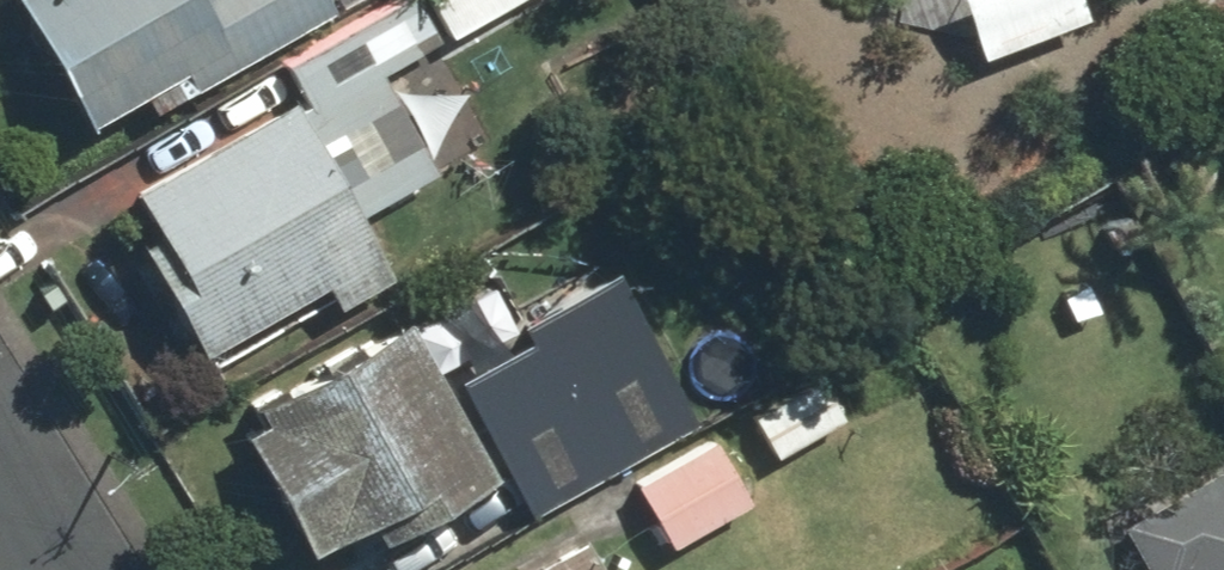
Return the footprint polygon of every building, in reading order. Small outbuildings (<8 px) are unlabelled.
[(312,0),(0,0),(0,17),(64,132),(122,100),(134,120),(321,18),(312,0)] [(406,2),(405,0),(386,0),(263,66),(283,103),(109,197),(131,237),(116,245),(179,360),(301,295),(311,313),(373,280),(342,223),(425,178),(372,79),(431,48),(406,2)] [(321,18),(354,0),(312,0),(321,18)] [(431,48),(520,0),(411,0),(406,2),(431,48)] [(965,62),(1071,22),(1062,0),(941,0),(965,62)] [(441,274),(404,297),(450,372),(435,381),(524,525),(684,428),(586,268),(478,334),(441,274)] [(392,321),(231,406),(239,422),(214,435),(285,569),(316,569),(479,485),(392,321)] [(809,381),(734,425),(759,468),(835,424),(809,381)] [(706,439),(613,490),(650,556),(743,505),(706,439)] [(1099,534),(1120,569),(1223,569),(1223,459),(1099,534)] [(565,544),(518,569),(579,569),(565,544)]
